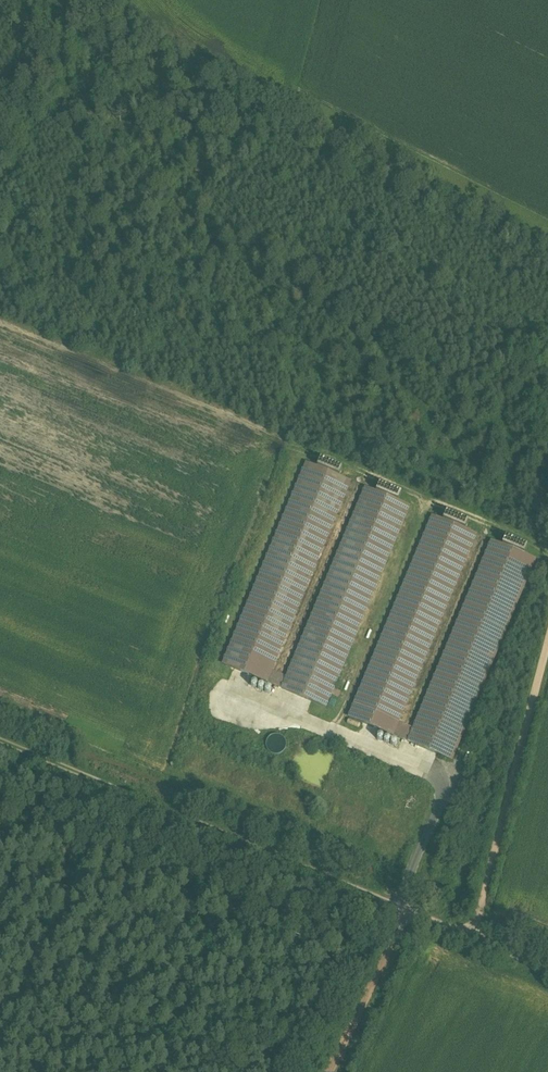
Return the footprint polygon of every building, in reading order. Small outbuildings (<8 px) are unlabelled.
[(282,674),(349,477),(305,463),(279,539),(285,537),(282,536),(284,530),(289,531),(295,529),(296,534),(294,539),(299,541),(301,547),(297,548),(301,550),(290,582),(293,590),(287,588),(283,600),(281,595),(280,595),(276,594),(268,597),(268,598),(261,596),(263,592),(253,589),(226,667),(283,687),(287,676),(282,674)] [(336,709),(408,502),(365,487),(345,547),(349,548),(350,547),(359,541),(362,547),(360,553),(367,562),(359,559),(362,564),(344,617),(336,614),(343,624),(332,621),(330,627),(324,631),(318,622),(323,618),(321,618),(314,607),(285,691),(336,709)] [(428,514),(355,722),(410,740),(414,728),(404,724),(427,656),(423,651),(409,652),(407,659),(404,634),(391,619),(408,618),(399,614),(398,608),(406,602),(409,605),(408,598),(420,588),(421,596),(424,597),(426,591),(428,609),(422,625),(423,625),(428,630),(429,641),(433,641),(435,654),(477,531),(428,514)] [(508,632),(536,557),(492,540),(474,590),(487,595),(486,598),(493,600),(490,607),(494,609),(491,617),(497,620),(496,623),(502,625),(500,629),(508,632)] [(411,744),(456,760),(485,677),(478,675),(474,685),(472,684),(471,687),(463,684),(459,694),(456,692),(454,698),(447,696),(446,698),(429,692),(411,744)] [(286,737),(273,739),(275,754),(287,752),(286,737)]
